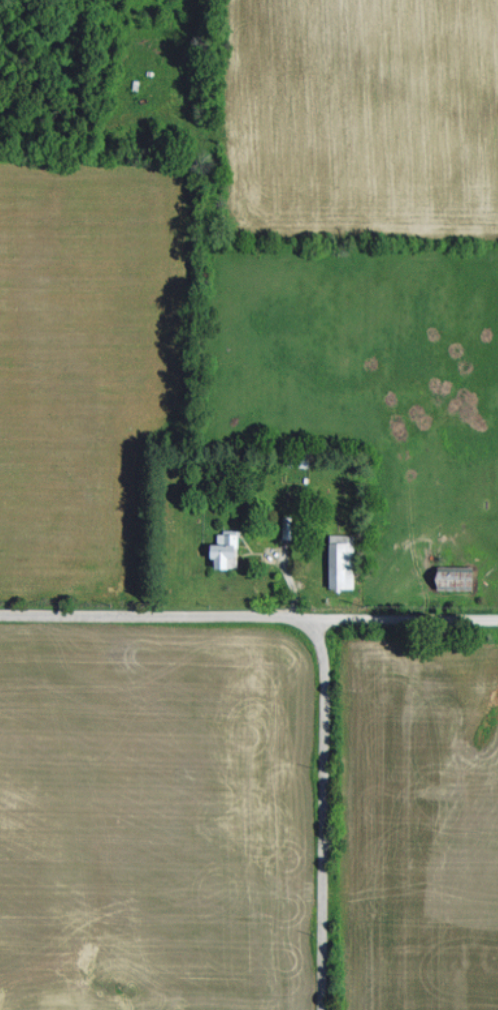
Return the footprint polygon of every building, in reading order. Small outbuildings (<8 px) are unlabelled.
[(217,566),(240,566),(239,530),(219,530),(219,542),(214,542),(214,557),(217,557),(217,566)] [(332,587),(356,586),(355,542),(331,542),(332,587)] [(440,587),(476,588),(477,566),(441,565),(440,587)]
